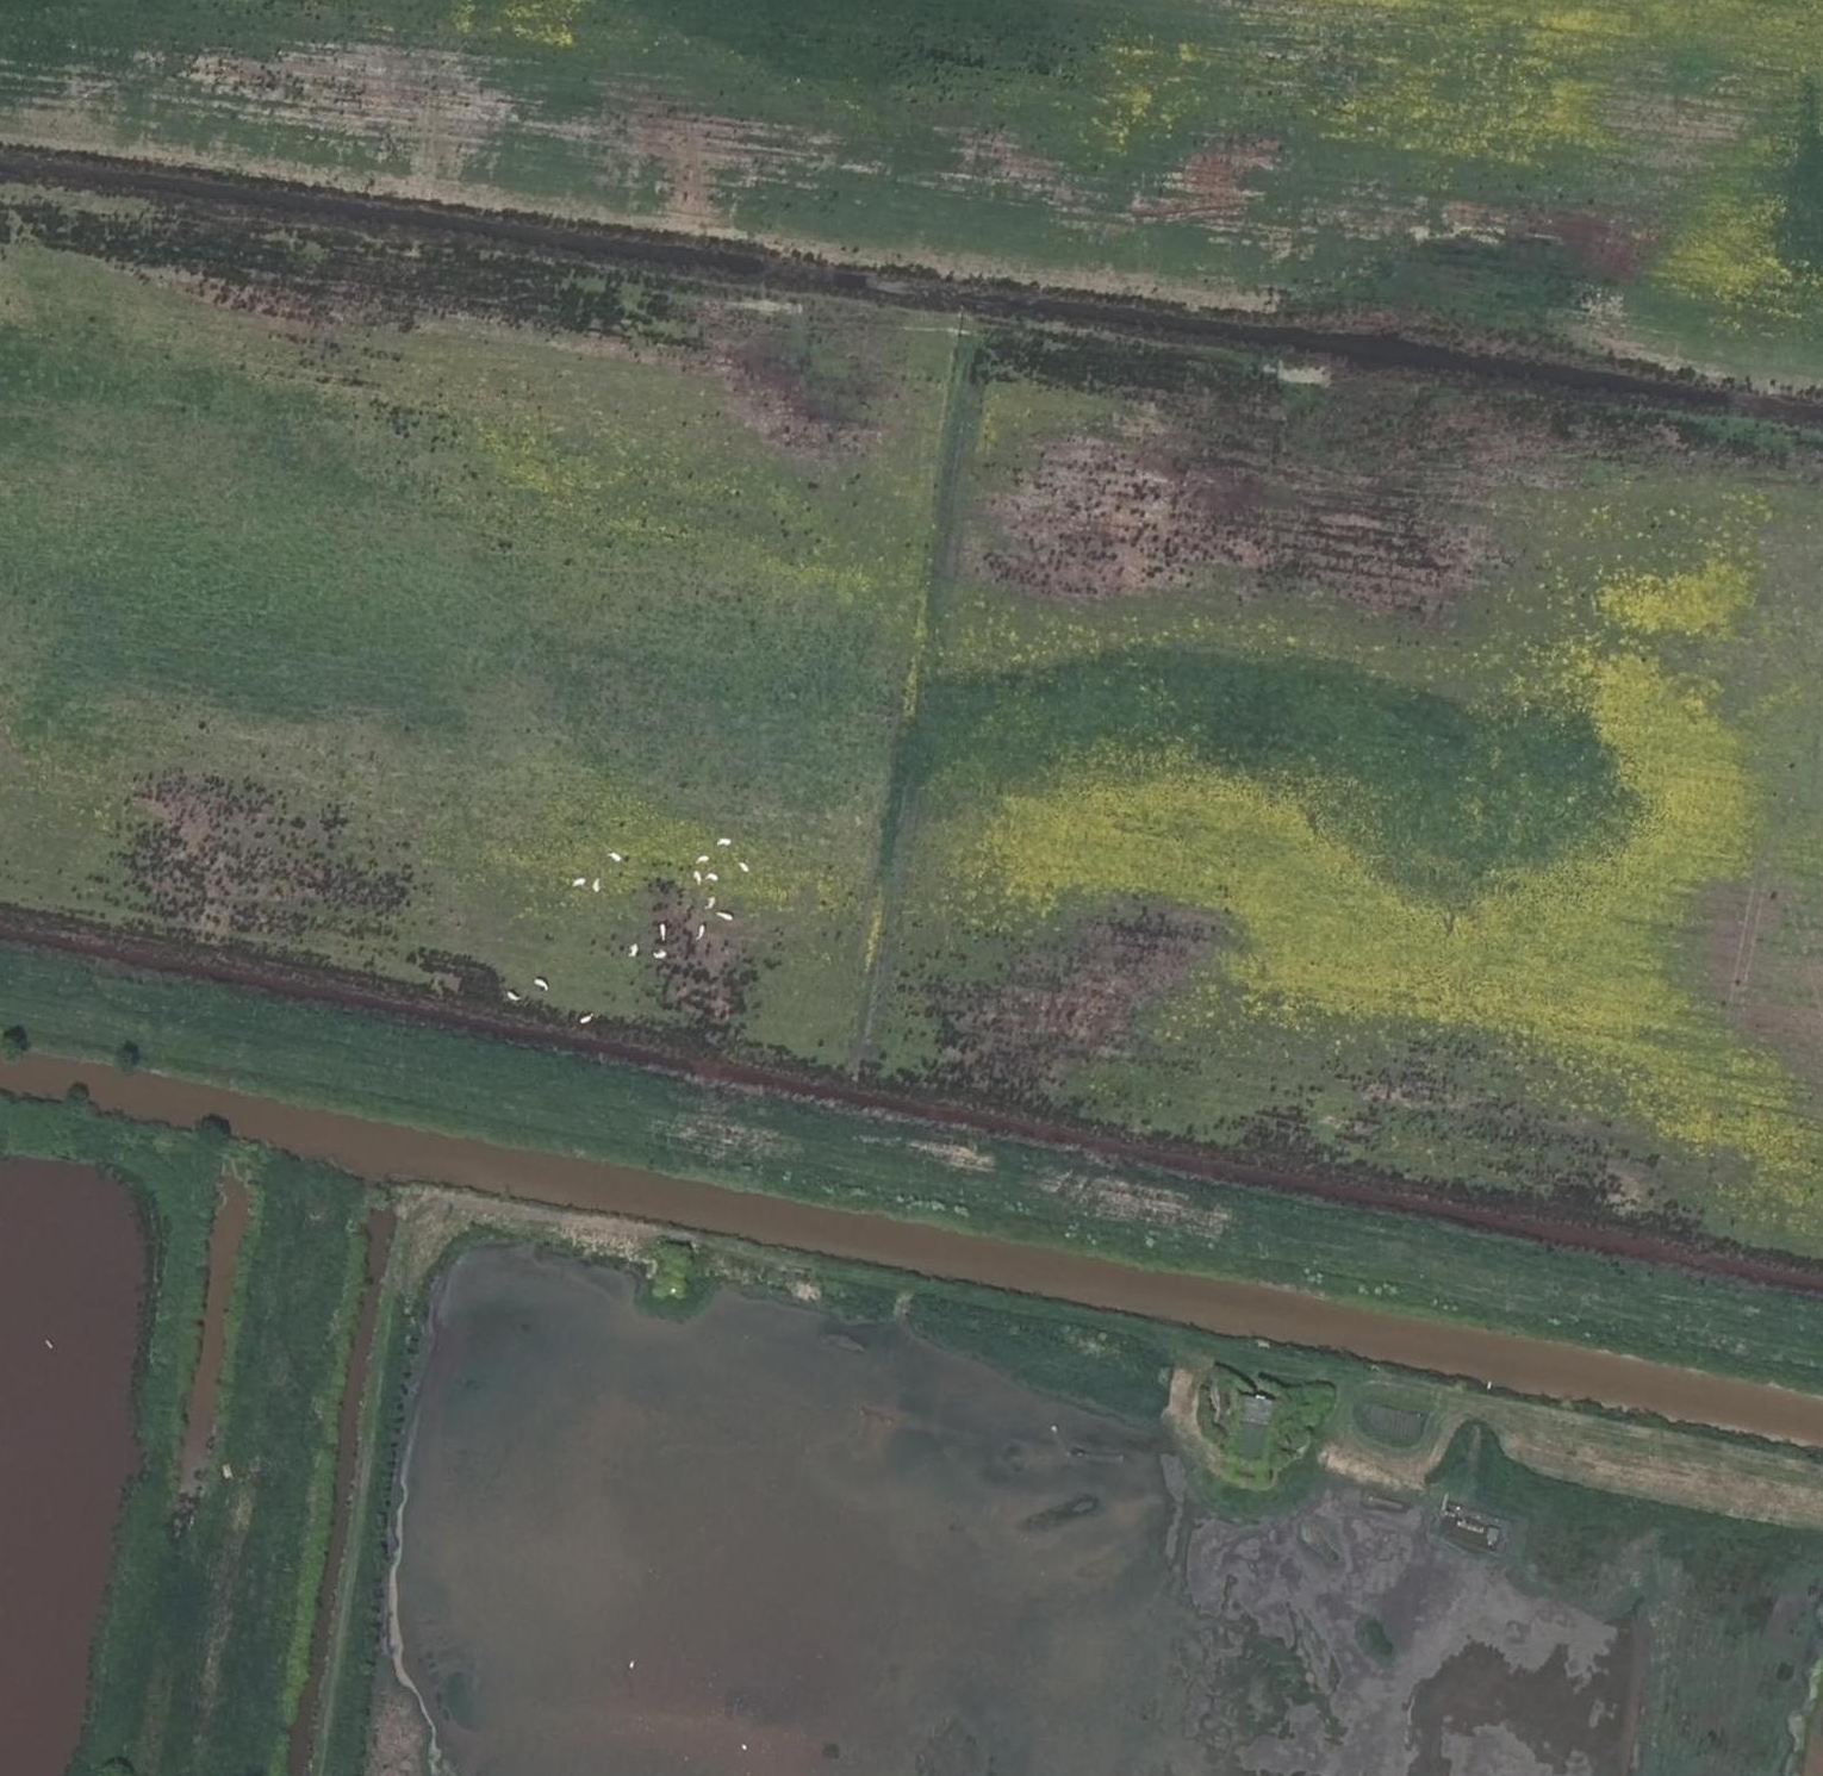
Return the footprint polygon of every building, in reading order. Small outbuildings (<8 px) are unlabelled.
[(1225,1475),(1263,1482),(1279,1400),(1240,1393),(1225,1475)]
